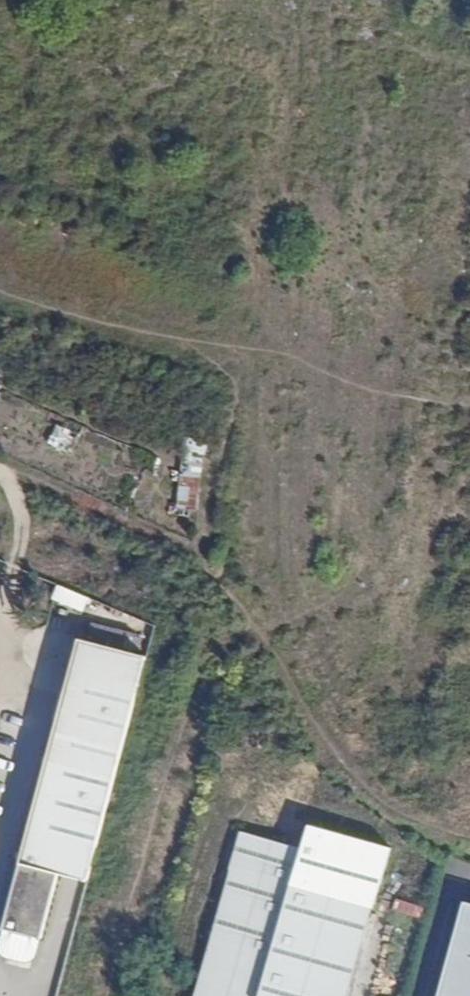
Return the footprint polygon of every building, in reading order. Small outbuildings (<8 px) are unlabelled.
[(199,509),(204,439),(183,437),(178,507),(199,509)] [(57,584),(52,598),(84,609),(89,596),(57,584)] [(79,631),(74,649),(64,647),(0,928),(0,937),(38,948),(52,887),(83,893),(138,664),(118,659),(122,641),(79,631)] [(376,911),(294,886),(308,854),(266,839),(269,827),(249,823),(199,995),(351,995),(376,911)] [(397,897),(392,910),(416,918),(421,905),(397,897)] [(453,995),(469,995),(469,933),(453,995)]
